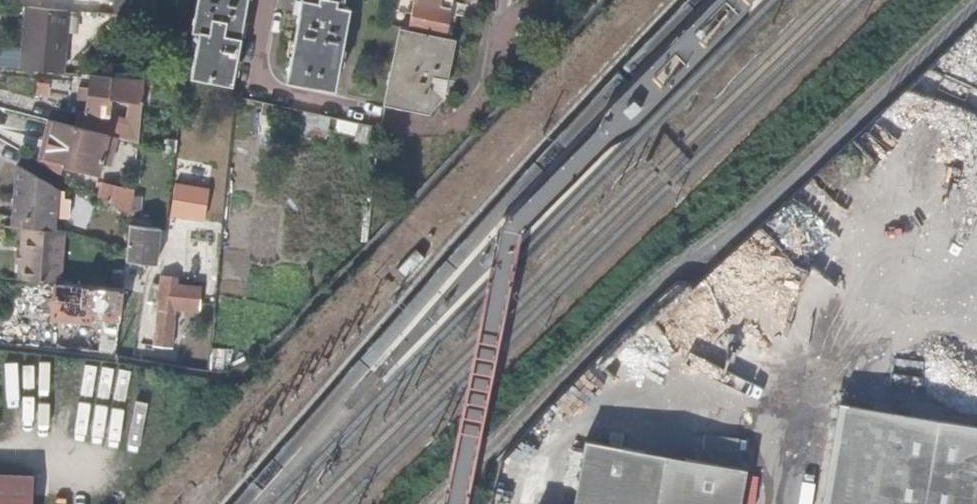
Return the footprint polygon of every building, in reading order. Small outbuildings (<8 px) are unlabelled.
[(115,12),(118,13),(152,16),(154,0),(115,0),(115,12)] [(192,30),(203,32),(201,43),(197,42),(190,76),(230,83),(246,0),(197,0),(192,30)] [(286,79),(333,87),(348,5),(340,4),(341,0),(300,0),(286,79)] [(385,24),(396,26),(401,27),(444,36),(450,7),(447,6),(448,0),(446,0),(390,0),(385,24)] [(27,5),(21,68),(61,71),(68,8),(27,5)] [(117,24),(151,27),(152,16),(118,13),(117,24)] [(444,36),(401,27),(385,104),(427,113),(443,95),(426,80),(427,75),(446,79),(455,38),(444,36)] [(80,112),(75,126),(101,132),(107,114),(109,114),(111,95),(142,98),(144,78),(109,75),(109,76),(90,74),(87,112),(80,112)] [(126,139),(138,142),(140,122),(129,121),(126,139)] [(75,126),(73,125),(63,161),(82,166),(81,170),(97,174),(99,166),(107,134),(101,132),(75,126)] [(107,134),(99,166),(108,168),(116,136),(107,134)] [(24,216),(23,227),(64,231),(65,222),(54,222),(55,215),(57,187),(57,186),(17,163),(13,215),(24,216)] [(104,180),(101,196),(131,213),(133,187),(104,180)] [(171,222),(208,223),(210,186),(172,184),(171,222)] [(64,192),(57,187),(55,215),(69,216),(71,196),(63,196),(64,192)] [(130,223),(127,251),(126,260),(156,263),(160,226),(130,223)] [(18,279),(57,282),(60,283),(64,231),(23,227),(18,279)] [(724,277),(714,278),(714,314),(736,314),(736,315),(756,315),(755,292),(771,291),(771,269),(752,269),(752,261),(739,261),(724,262),(724,277)] [(161,276),(157,310),(158,310),(154,345),(171,347),(178,285),(176,285),(176,277),(161,276)] [(88,308),(120,310),(123,288),(60,283),(57,282),(53,316),(87,318),(88,308)] [(697,282),(625,347),(637,361),(649,349),(651,351),(661,342),(679,362),(702,341),(681,318),(708,294),(697,282)] [(100,328),(98,353),(115,355),(118,330),(100,328)] [(230,368),(230,349),(213,350),(213,368),(230,368)] [(972,424),(836,401),(820,500),(820,503),(976,503),(976,425),(972,424)] [(746,463),(584,437),(573,503),(739,503),(746,463)] [(0,475),(0,503),(25,503),(26,476),(0,475)]
